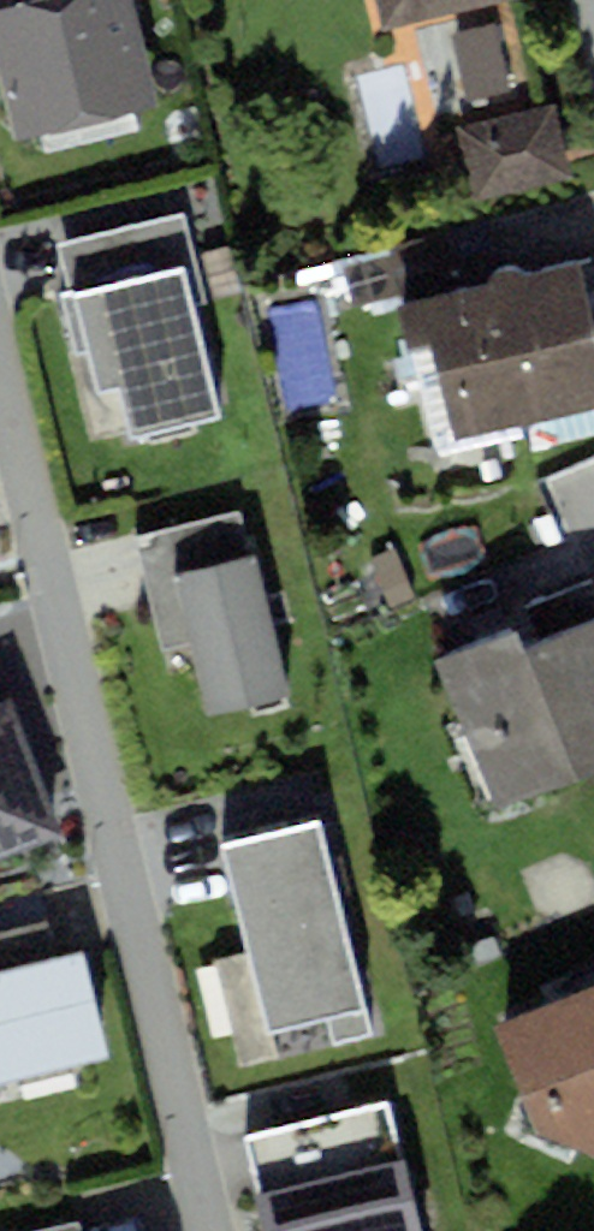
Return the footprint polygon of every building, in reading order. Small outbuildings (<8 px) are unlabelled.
[(0,11),(0,70),(17,139),(154,106),(128,0),(9,0),(11,9),(0,11)] [(381,28),(499,0),(374,0),(381,28)] [(494,24),(451,33),(465,98),(508,88),(494,24)] [(555,105),(459,127),(475,199),(571,177),(555,105)] [(58,246),(70,295),(184,269),(196,264),(184,215),(58,246)] [(424,300),(457,439),(593,407),(593,332),(578,264),(424,300)] [(184,269),(70,295),(92,390),(121,383),(133,436),(218,416),(184,269)] [(237,510),(134,537),(164,650),(186,644),(204,713),(285,691),(237,510)] [(441,659),(496,803),(593,766),(593,620),(525,646),(519,629),(441,659)] [(65,832),(13,699),(0,703),(0,857),(65,832)] [(317,823),(222,847),(268,1030),(326,1016),(332,1042),(370,1033),(317,823)] [(0,932),(0,1084),(112,1057),(86,949),(57,957),(48,920),(0,932)] [(497,1026),(535,1128),(591,1153),(593,1152),(593,987),(497,1026)] [(245,1144),(267,1230),(416,1230),(385,1109),(245,1144)] [(50,1230),(84,1230),(82,1223),(50,1230)]
